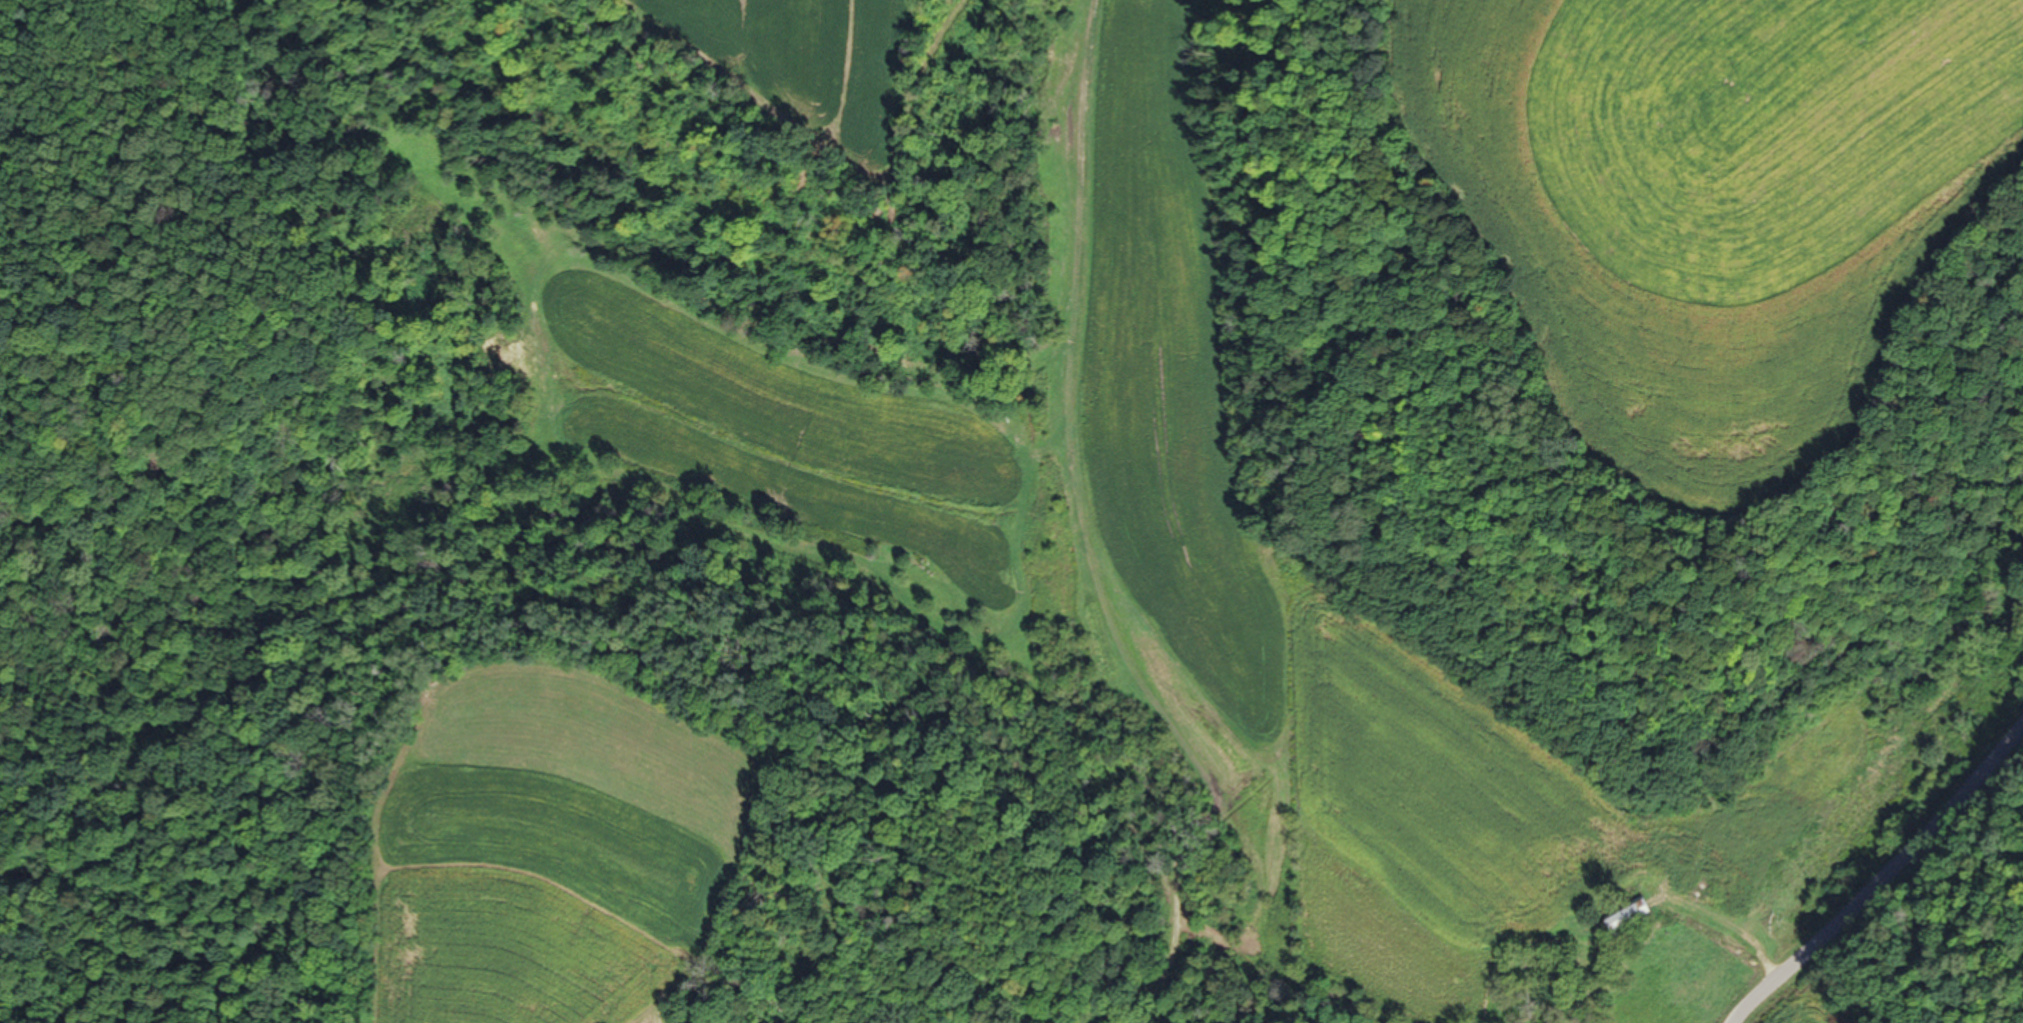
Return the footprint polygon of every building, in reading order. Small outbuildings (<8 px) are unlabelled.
[(1616,932),(1654,911),(1646,896),(1608,917),(1616,932)]
